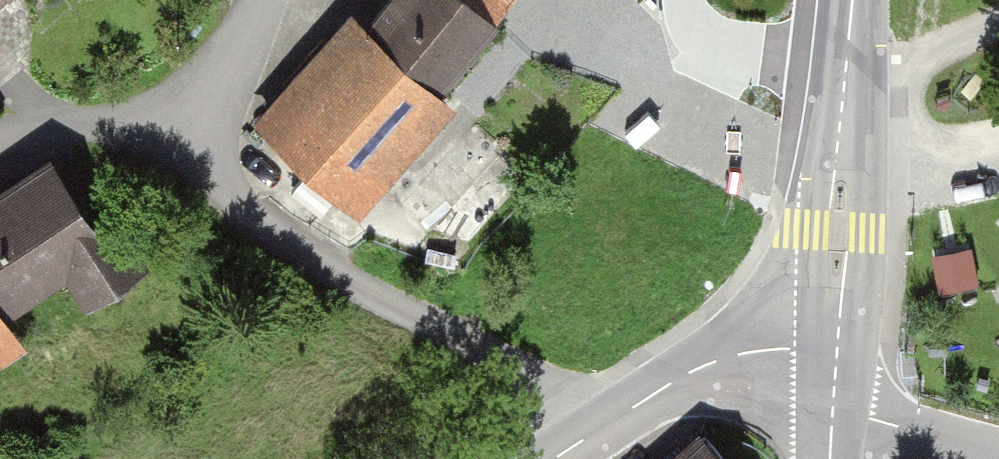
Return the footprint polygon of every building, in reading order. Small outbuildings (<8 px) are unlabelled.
[(12,0),(0,0),(0,11),(12,0)] [(255,129),(374,227),(472,108),(453,92),(528,0),(399,0),(378,26),(356,7),(255,129)] [(0,200),(0,303),(70,257),(91,289),(134,261),(114,232),(98,242),(48,168),(0,200)] [(680,458),(722,458),(704,438),(680,458)]
